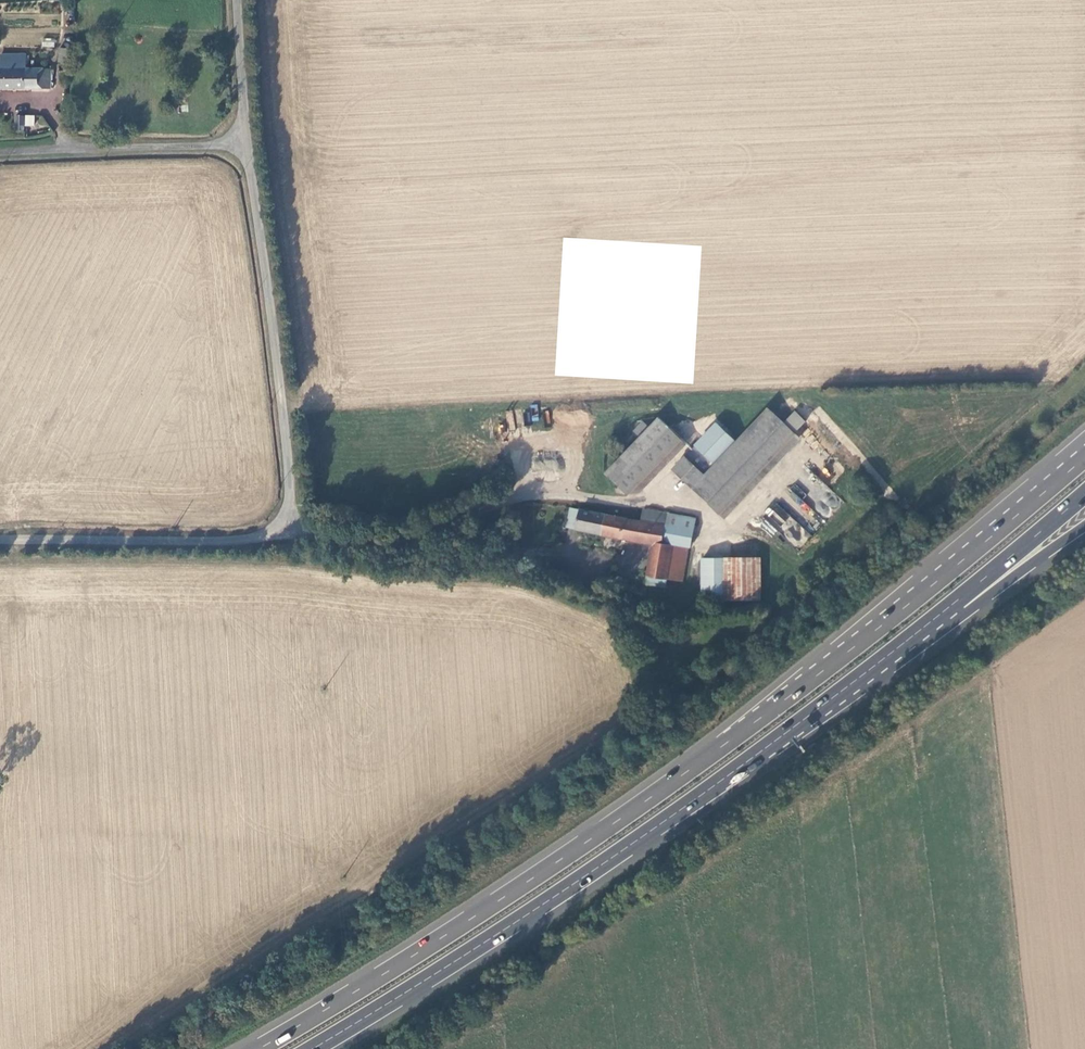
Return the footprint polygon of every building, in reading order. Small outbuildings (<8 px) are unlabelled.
[(70,64),(70,49),(61,49),(61,64),(70,64)] [(1,58),(0,59),(0,70),(9,71),(9,63),(20,62),(21,71),(26,70),(26,57),(1,58)] [(0,70),(0,89),(52,90),(52,70),(26,70),(21,71),(20,62),(9,63),(9,71),(0,70)] [(36,120),(18,119),(18,129),(35,129),(36,120)] [(768,407),(732,446),(715,464),(696,446),(673,471),(719,514),(795,432),(768,407)] [(648,428),(638,439),(606,472),(628,494),(681,438),(659,417),(648,428)] [(632,433),(638,439),(648,428),(642,422),(632,433)] [(715,464),(732,446),(713,428),(696,446),(715,464)] [(758,521),(772,536),(780,529),(798,548),(810,537),(778,502),(758,521)] [(667,588),(669,579),(675,547),(667,545),(672,516),(641,509),(640,523),(570,511),(568,529),(653,547),(647,584),(667,588)] [(698,521),(672,516),(667,545),(675,547),(690,550),(693,550),(698,521)] [(731,560),(731,599),(758,600),(758,547),(732,546),(731,560)] [(675,547),(669,579),(684,583),(690,550),(675,547)] [(707,560),(706,599),(731,599),(731,560),(707,560)] [(644,595),(631,590),(629,595),(642,600),(644,595)]
